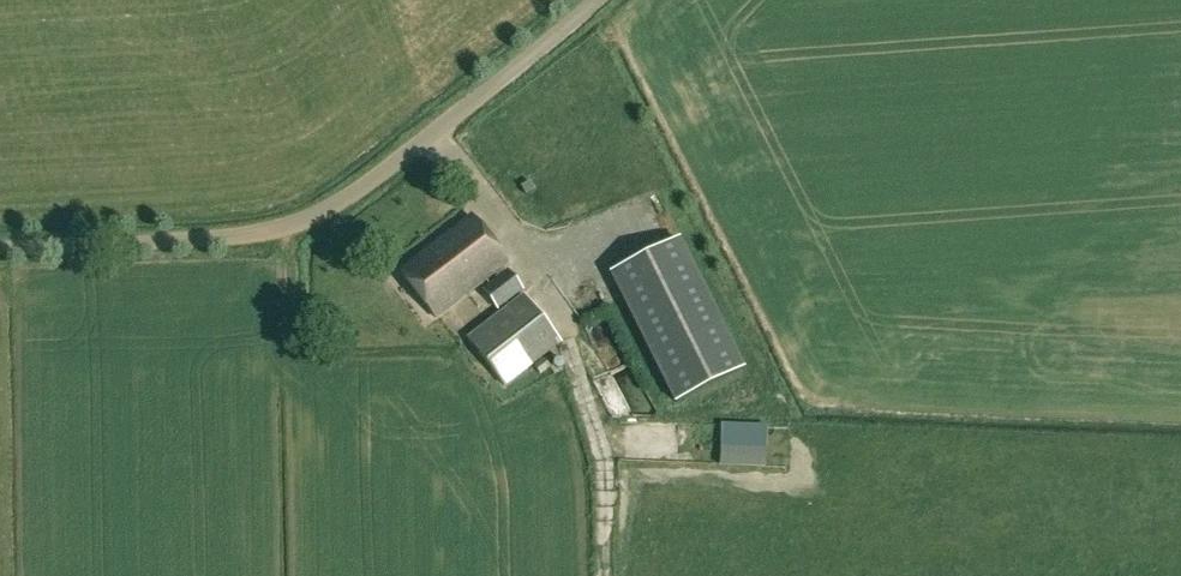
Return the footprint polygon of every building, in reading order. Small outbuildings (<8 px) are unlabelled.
[(522,180),(526,188),(535,183),(531,175),(522,180)] [(509,263),(474,217),(402,272),(437,318),(509,263)] [(668,229),(603,264),(673,392),(738,357),(668,229)] [(484,290),(499,309),(525,289),(510,269),(484,290)] [(562,342),(526,295),(470,338),(506,385),(562,342)]
